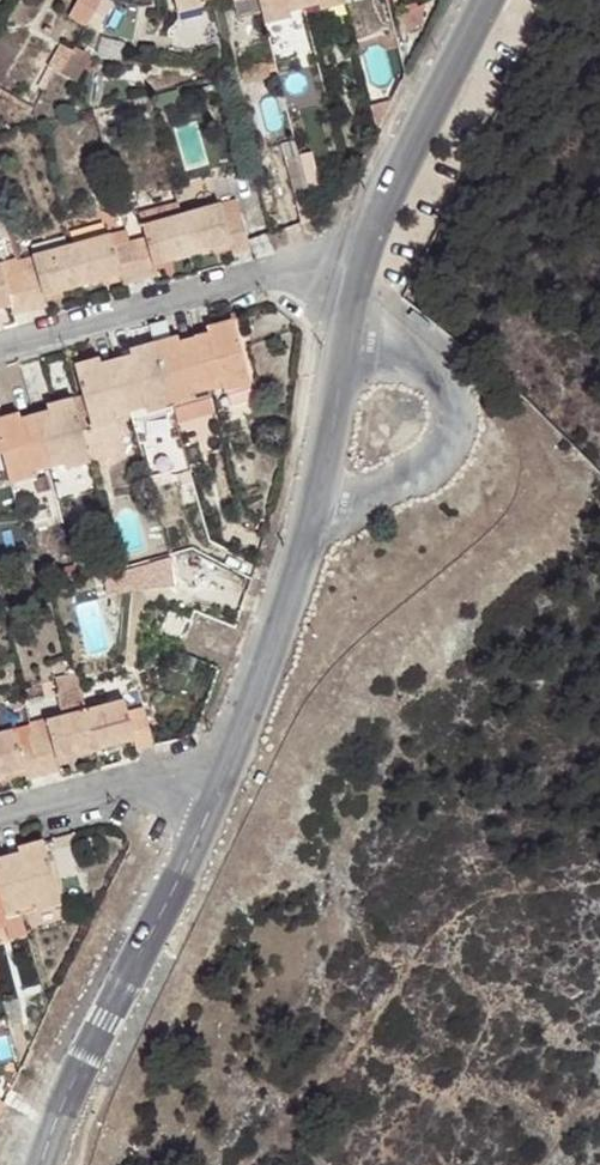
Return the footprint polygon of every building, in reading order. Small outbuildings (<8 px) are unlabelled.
[(67,19),(80,27),(95,0),(77,0),(67,19)] [(80,27),(98,38),(115,7),(102,0),(95,0),(80,27)] [(175,15),(200,11),(199,4),(219,0),(172,0),(175,15)] [(262,27),(288,21),(285,17),(319,8),(319,12),(344,6),(343,0),(256,0),(262,27)] [(89,59),(68,48),(53,74),(75,86),(89,59)] [(315,152),(295,155),(299,183),(318,181),(315,152)] [(142,227),(144,239),(113,246),(109,235),(0,265),(0,311),(10,308),(11,317),(45,309),(44,296),(121,277),(123,286),(155,278),(154,267),(231,247),(233,256),(249,251),(238,212),(224,216),(218,205),(142,227)] [(84,396),(92,426),(116,421),(116,417),(146,409),(147,414),(170,408),(175,426),(218,414),(212,391),(224,389),(225,393),(251,387),(230,322),(207,328),(208,334),(177,343),(172,319),(153,324),(156,342),(128,351),(130,355),(99,365),(98,359),(76,365),(84,396)] [(92,426),(84,396),(76,399),(52,407),(53,411),(22,422),(21,416),(0,421),(0,458),(6,456),(16,485),(40,480),(39,474),(71,467),(72,471),(93,466),(85,428),(92,426)] [(119,435),(116,421),(92,426),(95,440),(119,435)] [(169,556),(123,569),(129,590),(175,578),(169,556)] [(211,558),(205,579),(233,586),(238,571),(220,568),(221,559),(211,558)] [(163,610),(153,633),(175,643),(189,620),(163,610)] [(76,671),(54,677),(64,707),(85,700),(76,671)] [(0,730),(0,777),(23,772),(24,780),(58,773),(55,760),(132,742),(135,750),(152,747),(142,707),(125,709),(122,699),(0,730)] [(59,876),(81,869),(70,833),(48,839),(59,876)] [(3,920),(1,914),(33,906),(34,911),(59,905),(41,839),(17,846),(18,853),(0,856),(0,920),(3,920)]
